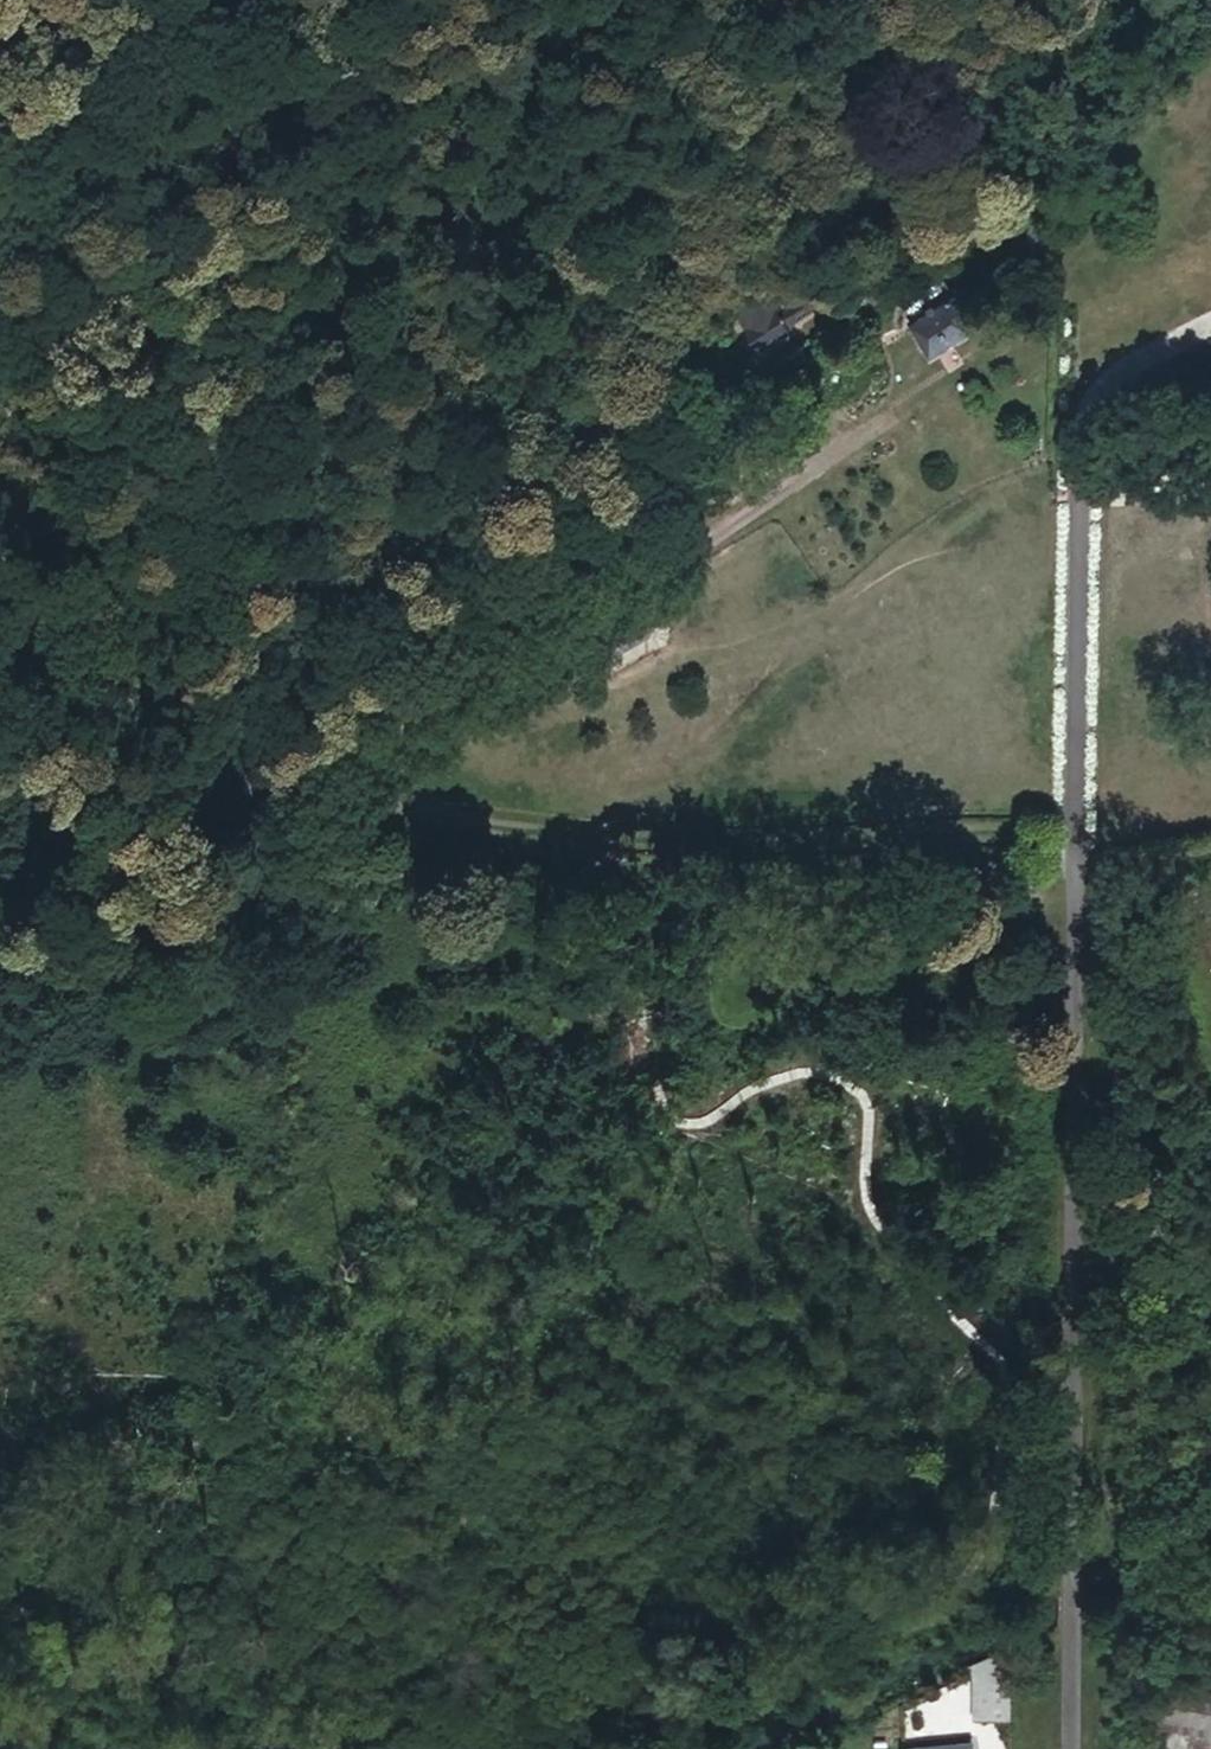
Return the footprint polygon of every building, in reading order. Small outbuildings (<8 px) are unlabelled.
[(739,306),(757,352),(795,338),(777,291),(739,306)] [(977,328),(953,293),(907,325),(931,359),(977,328)] [(581,645),(589,666),(655,639),(646,619),(581,645)] [(993,1735),(1018,1735),(1018,1684),(992,1685),(993,1735)] [(1210,1739),(1210,1693),(1174,1686),(1166,1732),(1210,1739)]
